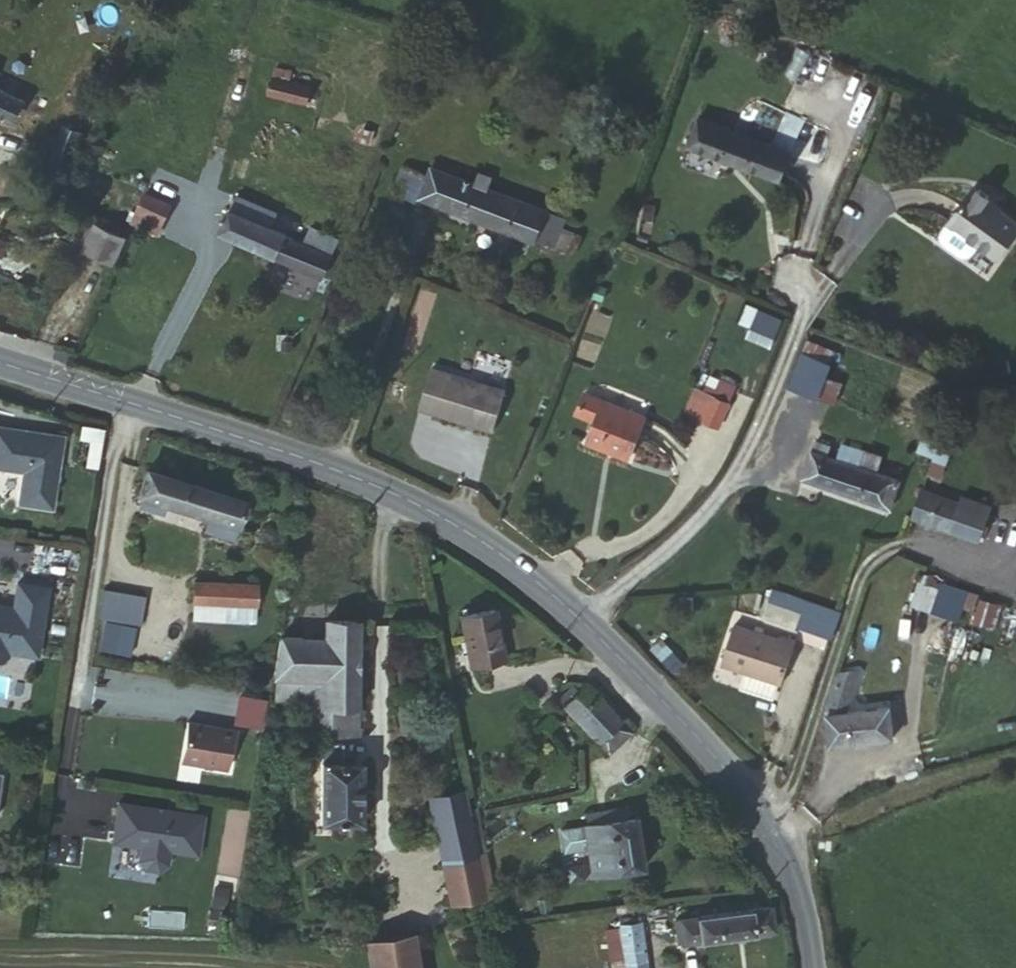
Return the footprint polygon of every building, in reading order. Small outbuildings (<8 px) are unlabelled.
[(140,11),(146,0),(113,0),(140,11)] [(303,107),(308,88),(270,77),(265,96),(303,107)] [(19,121),(29,99),(0,85),(0,112),(19,121)] [(735,113),(729,130),(765,144),(771,128),(735,113)] [(765,144),(729,130),(705,119),(693,149),(785,187),(797,158),(765,144)] [(71,177),(87,141),(68,133),(52,168),(71,177)] [(403,195),(425,204),(435,176),(412,168),(403,195)] [(562,254),(573,225),(515,203),(435,176),(425,204),(562,254)] [(515,203),(573,225),(579,211),(520,190),(515,203)] [(163,238),(175,209),(148,198),(135,228),(163,238)] [(965,272),(977,256),(997,272),(1015,248),(1015,232),(973,198),(934,248),(965,272)] [(245,219),(251,208),(239,202),(233,214),(245,219)] [(278,232),(282,222),(251,208),(245,219),(278,232)] [(334,258),(278,232),(245,219),(233,214),(224,236),(324,280),(334,258)] [(338,247),(282,222),(278,232),(334,258),(338,247)] [(586,231),(573,225),(562,254),(583,262),(586,251),(580,246),(586,231)] [(93,257),(122,271),(137,242),(107,227),(93,257)] [(778,341),(783,332),(734,304),(723,324),(742,335),(745,331),(754,336),(758,330),(778,341)] [(811,418),(829,370),(808,362),(791,410),(811,418)] [(847,377),(829,370),(811,418),(831,425),(847,377)] [(412,412),(488,427),(498,387),(422,372),(412,412)] [(612,452),(631,462),(653,422),(590,387),(581,405),(598,415),(588,433),(614,448),(612,452)] [(704,427),(717,403),(704,396),(690,420),(704,427)] [(736,413),(717,403),(704,427),(724,437),(736,413)] [(98,456),(104,418),(92,414),(86,455),(98,456)] [(60,428),(0,417),(0,460),(22,465),(17,496),(48,502),(60,428)] [(946,436),(922,424),(909,455),(930,465),(921,493),(935,497),(951,454),(941,449),(946,436)] [(886,512),(898,483),(877,477),(882,461),(841,450),(838,463),(821,459),(826,445),(812,442),(797,485),(886,512)] [(188,513),(196,490),(141,470),(133,493),(137,494),(157,502),(188,513)] [(234,504),(196,490),(188,513),(200,518),(196,531),(225,541),(230,527),(226,525),(234,504)] [(935,497),(921,493),(910,529),(976,552),(990,518),(935,497)] [(157,502),(137,494),(133,503),(155,512),(157,502)] [(943,581),(921,573),(911,602),(933,610),(943,581)] [(976,593),(943,581),(933,610),(957,618),(961,605),(970,608),(976,593)] [(1,656),(1,651),(31,656),(41,587),(10,583),(7,608),(0,607),(0,656),(1,656)] [(198,587),(195,607),(220,609),(249,612),(251,590),(198,587)] [(836,625),(845,598),(810,587),(801,613),(836,625)] [(137,634),(144,597),(103,590),(97,629),(137,634)] [(220,609),(195,607),(194,621),(219,625),(220,609)] [(220,609),(219,625),(247,626),(249,612),(220,609)] [(458,618),(464,666),(500,660),(493,611),(458,618)] [(794,627),(774,619),(770,628),(727,612),(716,650),(742,660),(772,672),(778,674),(794,627)] [(355,737),(357,627),(317,626),(316,650),(277,647),(274,708),(296,709),(296,725),(321,727),(321,737),(355,737)] [(132,639),(104,634),(99,664),(127,668),(132,639)] [(772,672),(742,660),(737,677),(767,687),(772,672)] [(818,718),(824,749),(887,737),(881,706),(837,715),(849,672),(832,679),(818,718)] [(592,734),(616,712),(584,680),(562,701),(592,734)] [(263,729),(268,698),(238,693),(233,724),(263,729)] [(627,725),(616,712),(592,734),(604,748),(627,725)] [(203,728),(181,725),(174,764),(221,773),(228,734),(213,730),(211,733),(202,731),(203,728)] [(355,767),(317,765),(314,823),(355,825),(355,767)] [(485,890),(464,810),(460,810),(454,787),(424,795),(452,935),(492,925),(485,890)] [(581,820),(624,812),(622,799),(580,808),(581,820)] [(108,845),(136,849),(134,863),(139,870),(153,872),(161,867),(163,854),(190,858),(196,818),(115,805),(108,845)] [(558,848),(585,844),(589,872),(640,863),(631,811),(624,812),(581,820),(555,826),(558,848)] [(620,905),(630,905),(628,896),(619,897),(620,905)] [(773,925),(769,898),(681,914),(685,940),(773,925)] [(645,910),(611,917),(619,963),(646,958),(640,922),(647,919),(645,910)] [(619,963),(611,917),(601,919),(610,967),(620,967),(619,963)] [(410,931),(367,936),(371,967),(416,967),(410,931)] [(620,967),(649,967),(646,958),(619,963),(620,967)]
